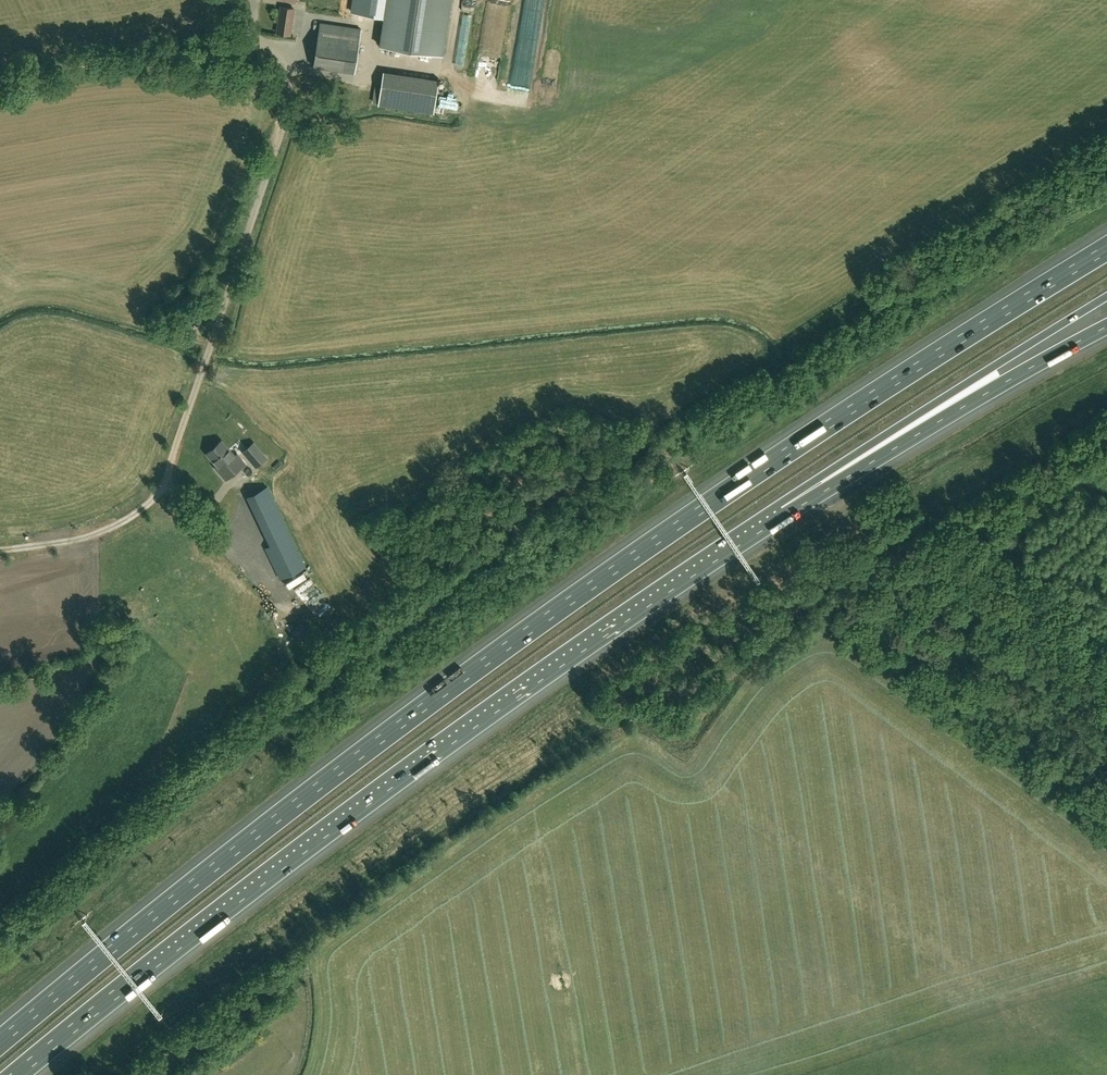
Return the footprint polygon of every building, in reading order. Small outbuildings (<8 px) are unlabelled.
[(349,9),(355,10),(355,12),(385,17),(381,46),(442,55),(450,0),(310,0),(308,10),(347,15),(349,9)] [(281,6),(278,25),(277,32),(290,34),(294,8),(281,6)] [(320,23),(314,66),(355,72),(362,29),(320,23)] [(384,71),(383,78),(379,104),(433,113),(438,80),(384,71)] [(937,365),(924,372),(927,378),(940,371),(937,365)] [(244,463),(241,459),(239,460),(222,441),(208,453),(223,470),(221,472),(226,478),(244,463)] [(268,457),(254,441),(242,452),(256,468),(268,457)] [(305,566),(304,563),(268,487),(247,497),(271,546),(265,548),(280,578),(299,569),(305,566)] [(263,552),(255,556),(261,568),(269,564),(263,552)]
